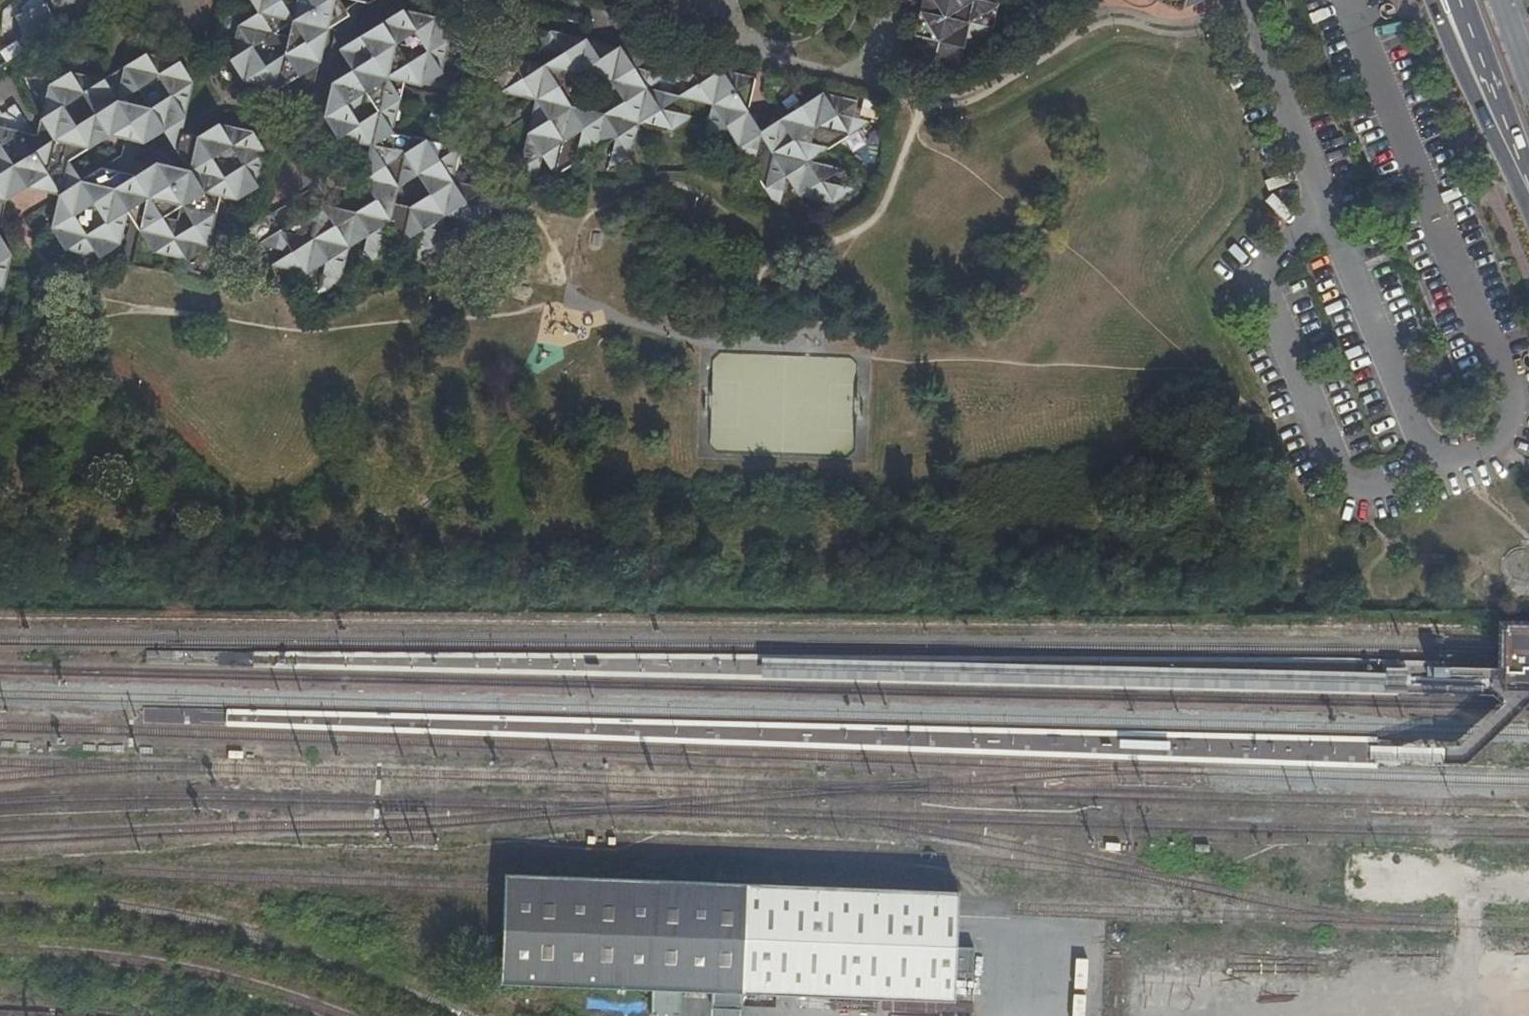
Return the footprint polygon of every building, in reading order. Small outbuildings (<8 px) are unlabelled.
[(52,20),(44,0),(30,0),(12,7),(19,25),(30,21),(32,28),(52,20)] [(294,2),(290,1),(290,9),(293,17),(297,24),(300,32),(308,28),(310,26),(313,26),(343,9),(337,0),(295,0),(294,2)] [(934,33),(951,62),(947,84),(977,64),(981,43),(1011,22),(1016,0),(940,0),(934,33)] [(273,14),(255,11),(234,25),(226,58),(242,61),(238,79),(261,85),(289,67),(285,58),(281,56),(285,37),(270,33),(273,14)] [(432,22),(406,16),(346,52),(354,62),(364,58),(375,74),(385,68),(398,88),(415,92),(418,75),(437,80),(445,43),(430,40),(432,22)] [(445,43),(432,22),(430,40),(445,43)] [(18,45),(11,35),(0,42),(0,56),(18,45)] [(562,112),(579,46),(544,37),(528,46),(524,49),(553,57),(537,66),(506,59),(481,73),(514,82),(493,96),(562,112)] [(727,119),(727,111),(744,100),(747,87),(678,70),(657,81),(629,74),(645,62),(611,53),(591,66),(613,105),(575,129),(548,122),(545,133),(529,129),(519,134),(509,175),(523,198),(533,164),(541,182),(606,146),(600,176),(621,164),(630,131),(663,140),(685,126),(654,118),(669,108),(701,116),(752,197),(769,206),(774,188),(775,188),(787,206),(823,215),(845,202),(810,192),(829,181),(798,172),(821,159),(859,136),(822,128),(847,112),(811,103),(743,143),(727,119)] [(63,88),(45,83),(37,117),(52,141),(76,146),(82,142),(77,135),(91,128),(103,130),(130,114),(142,132),(149,129),(152,121),(153,118),(161,114),(165,119),(184,110),(190,86),(178,64),(141,56),(136,71),(121,66),(100,79),(66,71),(63,88)] [(141,56),(121,66),(136,71),(141,56)] [(66,71),(45,83),(63,88),(66,71)] [(364,83),(358,73),(331,89),(324,120),(332,123),(328,139),(362,148),(353,182),(389,190),(407,176),(443,184),(452,154),(437,128),(427,158),(419,143),(386,135),(395,101),(388,88),(364,83)] [(415,92),(437,80),(418,75),(415,92)] [(12,184),(39,165),(33,155),(35,145),(34,136),(0,126),(0,182),(12,184)] [(219,129),(186,150),(215,197),(233,201),(236,187),(252,190),(261,155),(248,134),(219,129)] [(68,192),(51,201),(46,225),(59,249),(95,256),(97,240),(115,243),(121,221),(114,213),(115,204),(119,192),(129,185),(123,172),(107,170),(89,181),(91,187),(77,194),(68,192)] [(144,195),(131,202),(138,217),(135,230),(151,234),(147,251),(182,259),(185,243),(201,248),(211,211),(195,186),(175,183),(171,205),(175,206),(172,220),(157,216),(162,198),(144,195)] [(236,187),(233,201),(252,190),(236,187)] [(310,210),(308,207),(246,244),(279,252),(261,265),(293,274),(311,264),(305,294),(329,280),(336,250),(353,241),(347,269),(370,258),(378,228),(389,246),(406,237),(400,267),(423,255),(433,223),(467,229),(489,216),(474,193),(457,203),(435,198),(434,201),(419,197),(389,215),(364,209),(356,215),(347,213),(313,232),(308,223),(312,219),(313,215),(313,212),(310,210)] [(769,206),(752,197),(763,218),(769,206)] [(151,234),(135,230),(147,251),(151,234)] [(97,240),(95,256),(115,243),(97,240)] [(185,243),(182,259),(201,248),(185,243)] [(1510,665),(1523,665),(1528,673),(1528,624),(1511,623),(1510,665)] [(1528,686),(1528,673),(1523,665),(1510,665),(1509,686),(1528,686)] [(949,892),(502,877),(501,887),(498,985),(946,1000),(949,906),(949,892)] [(1219,1015),(1222,958),(1131,953),(1128,1011),(1219,1015)]
